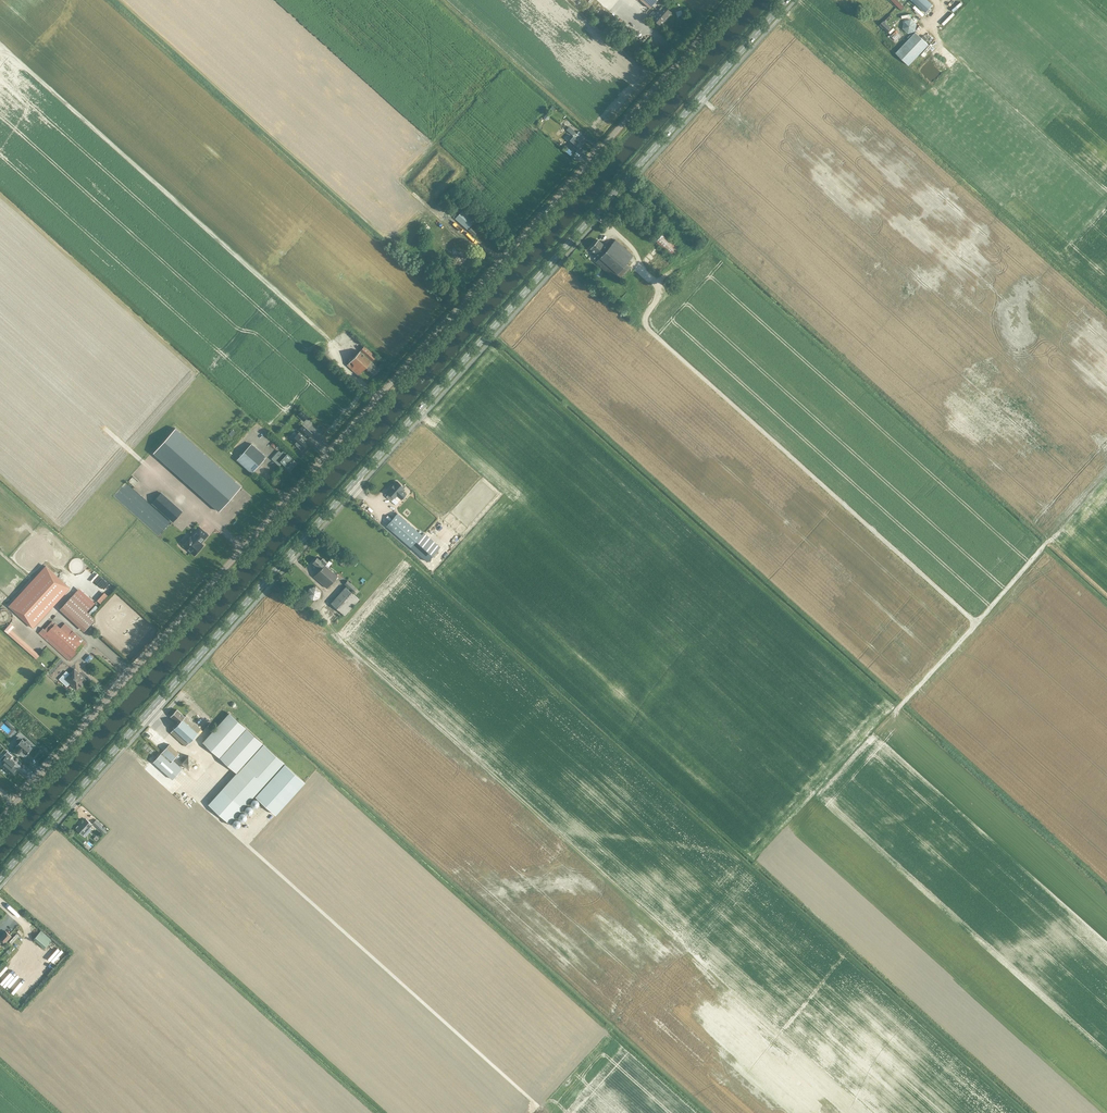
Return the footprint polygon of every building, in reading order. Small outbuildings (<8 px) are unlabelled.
[(657,0),(640,0),(649,9),(652,6),(657,10),(651,18),(660,26),(672,13),(663,4),(662,5),(657,0)] [(902,11),(905,8),(898,1),(900,0),(891,0),(902,11)] [(926,12),(932,5),(927,0),(913,0),(926,12)] [(964,5),(962,3),(964,0),(951,0),(948,3),(951,5),(949,7),(956,14),(964,5)] [(680,22),(685,20),(681,9),(676,11),(680,22)] [(915,32),(917,24),(911,19),(904,21),(902,29),(908,34),(915,32)] [(888,32),(891,28),(883,21),(880,25),(888,32)] [(896,30),(891,36),(896,40),(901,34),(896,30)] [(908,65),(928,44),(916,32),(896,53),(908,65)] [(577,139),(579,136),(575,133),(575,132),(572,130),(569,128),(568,130),(570,132),(567,136),(570,138),(573,135),(577,139)] [(582,134),(577,139),(583,145),(587,141),(583,138),(584,137),(582,134)] [(579,149),(583,145),(577,139),(573,145),(575,147),(576,146),(579,149)] [(417,184),(433,199),(458,170),(449,163),(448,164),(440,164),(442,166),(441,167),(441,168),(441,172),(443,174),(442,175),(443,176),(443,179),(441,180),(435,188),(430,188),(429,184),(424,184),(421,187),(420,183),(421,182),(418,182),(418,183),(415,181),(417,184)] [(467,230),(468,230),(469,230),(468,231),(474,236),(477,232),(472,227),(471,228),(470,227),(475,222),(462,211),(455,219),(467,230)] [(672,256),(678,249),(662,235),(656,241),(672,256)] [(626,263),(633,255),(615,240),(608,248),(598,240),(590,249),(597,255),(594,259),(597,261),(596,262),(618,281),(630,267),(626,263)] [(372,361),(376,357),(364,346),(361,350),(370,359),(369,360),(360,351),(347,366),(359,376),(365,368),(373,375),(379,369),(371,362),(372,361)] [(302,409),(298,414),(304,421),(309,416),(302,409)] [(312,433),(303,425),(298,430),(300,431),(298,433),(297,434),(294,431),(289,437),(292,440),(292,441),(302,450),(308,443),(305,440),(307,438),(312,433)] [(176,428),(154,452),(219,511),(241,486),(216,464),(176,428)] [(252,473),(266,457),(252,444),(238,460),(252,473)] [(297,463),(284,450),(281,453),(279,451),(272,459),(280,466),(282,463),(291,470),(297,463)] [(142,501),(145,497),(127,481),(114,495),(119,499),(120,497),(125,501),(127,498),(131,501),(136,496),(142,501)] [(386,497),(392,501),(394,498),(395,498),(397,495),(401,499),(406,494),(402,490),(404,487),(397,481),(394,485),(394,484),(391,488),(391,489),(388,492),(389,493),(386,497)] [(152,503),(173,522),(182,511),(161,493),(152,503)] [(411,547),(422,535),(397,513),(386,525),(411,547)] [(199,543),(202,540),(203,541),(208,535),(200,527),(184,545),(195,555),(203,546),(199,543)] [(432,544),(421,556),(427,561),(438,549),(433,544),(432,544)] [(327,588),(338,576),(325,565),(327,562),(322,558),(320,560),(317,558),(313,562),(314,564),(313,565),(316,567),(317,566),(320,569),(314,576),(327,588)] [(46,564),(9,606),(34,628),(71,586),(46,564)] [(102,576),(99,574),(98,576),(95,573),(90,580),(95,584),(102,576)] [(98,584),(103,592),(111,587),(105,579),(98,584)] [(331,603),(341,612),(344,615),(359,599),(355,596),(359,591),(356,588),(347,580),(344,584),(353,592),(352,593),(346,587),(331,603)] [(320,599),(322,591),(316,586),(308,588),(306,596),(313,601),(320,599)] [(101,603),(109,594),(105,591),(98,600),(101,603)] [(84,632),(88,627),(95,619),(71,597),(59,609),(84,632)] [(40,631),(39,632),(39,633),(70,661),(86,643),(65,623),(61,628),(55,623),(52,621),(44,630),(42,632),(40,631)] [(4,630),(36,658),(38,656),(10,631),(14,626),(11,623),(4,630)] [(74,668),(69,674),(66,671),(59,679),(67,686),(70,683),(77,690),(87,679),(74,668)] [(186,746),(201,729),(186,715),(185,717),(177,710),(171,716),(179,723),(171,732),(186,746)] [(229,713),(207,738),(203,742),(237,773),(209,804),(230,823),(284,763),(229,713)] [(27,732),(29,729),(19,720),(16,723),(27,732)] [(28,741),(23,747),(33,756),(38,749),(37,748),(28,741)] [(169,744),(162,752),(172,762),(173,760),(179,753),(169,744)] [(162,752),(153,762),(173,779),(182,768),(173,760),(172,762),(162,752)] [(189,769),(196,762),(189,755),(181,762),(189,769)] [(8,765),(18,774),(23,769),(19,765),(21,763),(13,756),(9,760),(10,762),(8,764),(8,765)] [(284,763),(255,795),(276,815),(305,782),(284,763)] [(248,817),(244,811),(239,814),(242,820),(248,817)] [(86,819),(80,826),(77,829),(83,835),(92,824),(86,819)] [(44,948),(52,940),(41,930),(33,939),(44,948)] [(2,940),(5,943),(11,936),(6,931),(0,937),(0,942),(2,940)] [(53,962),(63,952),(60,949),(50,959),(53,962)] [(17,975),(8,969),(7,971),(5,970),(4,971),(5,972),(0,980),(0,981),(9,987),(17,975)] [(23,983),(14,994),(16,996),(25,985),(23,983)]
